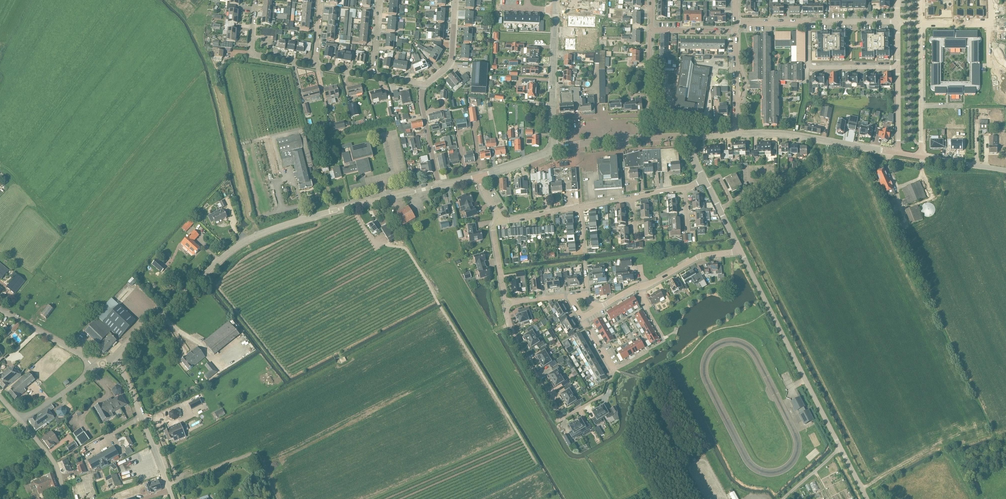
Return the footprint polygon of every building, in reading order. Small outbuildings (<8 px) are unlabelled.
[(239,0),(230,0),(230,2),(227,2),(227,8),(236,8),(236,5),(239,5),(240,5),(240,2),(239,2),(239,0)] [(787,10),(790,10),(790,15),(795,15),(794,5),(795,5),(795,2),(790,2),(790,1),(787,1),(787,3),(787,10)] [(794,5),(795,15),(800,14),(800,12),(803,12),(803,5),(803,1),(800,1),(800,5),(795,5),(794,5)] [(958,2),(954,2),(954,12),(957,12),(957,18),(964,18),(964,12),(964,8),(963,8),(958,8),(958,2)] [(968,2),(963,2),(963,8),(964,8),(964,12),(967,12),(967,18),(973,18),(973,12),(973,8),(968,8),(968,2)] [(977,2),(973,2),(973,8),(973,12),(977,12),(977,18),(983,18),(983,8),(977,8),(977,2)] [(779,15),(779,5),(779,3),(770,3),(770,10),(774,10),(774,15),(779,15)] [(824,5),(818,5),(818,14),(824,14),(824,11),(827,11),(827,4),(824,4),(824,5)] [(934,10),(928,10),(928,16),(939,16),(939,10),(944,10),(944,6),(940,6),(934,6),(934,10)] [(229,13),(229,17),(238,18),(238,15),(239,15),(239,12),(238,12),(238,11),(235,11),(236,8),(227,8),(226,13),(229,13)] [(756,13),(756,8),(746,8),(746,13),(752,13),(752,16),(758,16),(759,13),(756,13)] [(726,15),(719,15),(719,12),(711,12),(711,16),(715,16),(715,22),(725,22),(726,15)] [(226,20),(225,26),(234,27),(234,24),(237,24),(237,23),(238,23),(238,20),(237,20),(238,18),(229,17),(228,21),(226,20)] [(234,30),(234,27),(225,26),(225,31),(227,32),(227,36),(236,36),(236,34),(237,34),(237,31),(237,30),(234,30)] [(795,66),(778,66),(778,73),(771,73),(771,58),(770,58),(770,54),(771,54),(771,38),(768,38),(768,35),(761,35),(761,38),(754,38),(754,54),(755,54),(755,58),(754,58),(754,73),(749,73),(749,82),(758,82),(758,86),(762,86),(762,97),(763,97),(763,101),(762,101),(762,117),(765,117),(765,119),(764,119),(764,126),(769,126),(769,125),(772,125),(772,126),(777,126),(777,119),(776,119),(776,117),(779,117),(779,101),(778,101),(778,97),(779,97),(779,82),(802,82),(802,66),(802,63),(805,63),(805,32),(791,32),(791,33),(775,33),(775,48),(791,48),(791,63),(795,63),(795,66)] [(833,58),(845,58),(845,50),(844,50),(844,47),(843,47),(843,44),(844,44),(844,40),(845,40),(845,32),(832,32),(832,35),(830,35),(830,34),(817,34),(817,42),(818,42),(819,51),(817,51),(817,59),(830,59),(830,57),(833,57),(833,58)] [(890,32),(877,32),(877,35),(874,35),(874,33),(861,33),(862,42),(863,42),(863,45),(864,45),(864,48),(863,48),(863,51),(862,51),(862,59),(874,59),(874,57),(877,57),(877,58),(890,58),(890,50),(888,50),(888,40),(890,40),(890,32)] [(933,39),(932,39),(931,39),(930,40),(930,41),(931,42),(931,43),(932,43),(932,63),(933,64),(933,66),(931,66),(931,86),(932,86),(932,87),(932,88),(932,89),(933,90),(933,91),(934,91),(935,91),(935,95),(946,95),(946,93),(948,93),(948,96),(963,96),(963,93),(965,93),(965,95),(975,95),(975,91),(976,91),(977,91),(978,90),(979,89),(979,88),(979,87),(979,86),(979,70),(979,66),(977,66),(977,64),(979,64),(979,43),(980,42),(980,41),(980,40),(980,39),(979,39),(978,39),(977,39),(977,32),(957,32),(957,34),(954,34),(954,32),(953,32),(934,32),(934,39),(933,39)] [(236,39),(236,36),(227,36),(227,39),(224,39),(223,45),(221,44),(221,48),(232,49),(233,42),(235,43),(235,42),(236,42),(236,39)] [(288,51),(287,51),(289,43),(290,40),(286,40),(286,42),(280,41),(278,49),(285,50),(284,51),(288,51)] [(689,50),(689,40),(681,40),(681,44),(679,44),(679,48),(681,48),(681,49),(689,50)] [(297,53),(297,52),(298,45),(299,42),(293,41),(293,44),(289,43),(287,51),(288,51),(294,52),(297,53)] [(302,45),(298,45),(297,52),(303,53),(303,54),(306,55),(308,43),(302,42),(302,45)] [(335,54),(336,48),(333,47),(333,51),(326,49),(325,58),(331,59),(332,54),(335,54)] [(222,58),(223,52),(223,49),(213,48),(213,52),(215,52),(215,58),(214,58),(214,61),(221,61),(222,58)] [(436,48),(434,51),(429,48),(428,50),(432,53),(439,57),(441,54),(442,55),(443,52),(442,52),(442,51),(436,48)] [(432,53),(428,50),(426,50),(425,49),(423,51),(431,56),(429,59),(436,63),(439,57),(432,53)] [(527,55),(527,57),(538,57),(538,55),(539,55),(539,54),(540,51),(539,51),(539,49),(527,49),(527,55)] [(344,61),(346,53),(346,51),(343,50),(343,53),(340,52),(338,60),(344,61)] [(366,56),(364,56),(365,52),(356,51),(355,55),(359,55),(357,63),(364,64),(366,56)] [(389,69),(391,58),(392,58),(394,52),(389,51),(388,54),(387,54),(386,60),(385,60),(383,68),(389,69)] [(575,62),(576,58),(576,54),(570,54),(570,57),(565,56),(565,62),(572,62),(575,62)] [(691,63),(692,59),(683,57),(674,113),(677,114),(677,113),(692,115),(692,116),(694,116),(694,111),(703,112),(706,92),(707,88),(708,79),(708,76),(709,76),(710,69),(693,66),(691,63)] [(418,62),(417,60),(414,61),(415,62),(412,64),(413,67),(416,74),(422,72),(419,64),(418,62)] [(418,62),(419,64),(422,72),(428,69),(425,62),(421,63),(420,60),(418,62)] [(570,67),(570,70),(575,70),(575,67),(572,66),(572,62),(565,62),(565,67),(570,67)] [(486,94),(486,88),(488,64),(473,63),(472,83),(470,83),(470,87),(471,87),(471,93),(486,94)] [(469,80),(469,77),(465,73),(458,79),(459,80),(458,81),(460,83),(462,86),(464,85),(469,80)] [(458,81),(459,80),(458,79),(453,74),(448,78),(449,79),(447,81),(454,89),(456,87),(460,83),(458,81)] [(819,85),(819,76),(818,76),(818,74),(813,74),(813,76),(812,76),(812,83),(809,83),(809,89),(813,89),(813,88),(818,88),(818,85),(819,85)] [(831,75),(831,79),(830,79),(830,85),(831,85),(834,85),(834,87),(841,87),(841,81),(837,81),(837,75),(836,75),(836,74),(831,74),(831,75)] [(852,85),(852,76),(852,75),(851,75),(851,74),(846,74),(846,75),(846,83),(842,83),(842,89),(846,89),(846,85),(852,85)] [(864,85),(870,85),(870,76),(870,75),(869,75),(869,74),(865,74),(865,75),(864,75),(864,83),(861,83),(861,87),(861,89),(864,89),(864,85)] [(890,78),(890,75),(890,74),(885,74),(885,75),(884,75),(884,78),(884,79),(884,81),(881,81),(881,80),(881,87),(891,87),(890,84),(891,84),(891,78),(890,78)] [(876,81),(876,75),(870,76),(870,85),(870,87),(879,87),(879,81),(876,81)] [(819,76),(819,85),(824,85),(824,87),(828,87),(828,81),(824,81),(824,76),(819,76)] [(852,76),(852,85),(857,85),(857,87),(861,87),(861,83),(861,81),(857,81),(857,76),(852,76)] [(572,77),(564,77),(564,82),(569,83),(569,85),(574,85),(575,82),(571,82),(572,77)] [(523,92),(528,92),(530,92),(536,92),(536,89),(537,89),(537,86),(536,86),(536,85),(534,85),(535,81),(530,81),(522,80),(522,85),(528,85),(528,88),(523,87),(522,92),(523,92)] [(349,97),(363,93),(361,86),(347,89),(349,97)] [(304,100),(319,96),(317,87),(309,89),(310,90),(302,92),(304,100)] [(324,89),(326,99),(327,102),(323,103),(325,111),(326,111),(327,114),(330,113),(328,105),(333,104),(331,98),(334,97),(335,98),(336,99),(338,98),(339,97),(338,96),(339,96),(337,88),(332,89),(332,90),(329,90),(329,88),(324,89)] [(579,97),(580,97),(579,88),(560,88),(561,106),(560,106),(561,114),(575,113),(575,112),(581,112),(580,107),(579,97)] [(385,91),(381,92),(381,91),(370,93),(372,101),(379,99),(379,101),(387,99),(385,91)] [(403,104),(411,102),(409,94),(408,94),(407,92),(398,94),(397,91),(393,92),(395,99),(398,98),(398,96),(401,96),(403,104)] [(537,95),(536,95),(536,92),(530,92),(528,92),(523,92),(522,92),(522,95),(528,95),(528,98),(527,100),(534,101),(534,98),(536,99),(536,98),(537,98),(537,95)] [(580,107),(581,112),(581,113),(592,112),(592,114),(595,114),(595,112),(594,96),(580,97),(579,97),(580,107)] [(622,112),(643,110),(642,98),(636,98),(636,103),(623,104),(623,102),(610,103),(610,111),(622,110),(622,112)] [(307,103),(302,105),(304,115),(310,114),(307,103)] [(727,107),(727,103),(719,104),(720,108),(719,108),(719,114),(723,114),(723,116),(728,115),(727,107)] [(348,106),(351,118),(360,115),(357,104),(348,106)] [(399,107),(393,108),(395,116),(397,115),(397,112),(401,112),(402,116),(407,115),(406,106),(399,107)] [(471,123),(477,122),(475,108),(469,109),(468,109),(470,123),(471,123)] [(932,115),(928,115),(928,127),(933,127),(933,123),(938,123),(938,111),(932,111),(932,115)] [(943,111),(938,111),(938,123),(943,123),(943,127),(947,127),(947,118),(943,118),(943,111)] [(951,118),(947,118),(947,127),(951,127),(951,123),(956,123),(956,111),(951,111),(951,118)] [(962,111),(956,111),(956,123),(962,123),(962,127),(966,127),(966,118),(962,118),(962,111)] [(439,120),(446,119),(446,120),(450,119),(449,117),(446,118),(445,113),(441,114),(441,113),(438,114),(438,113),(428,115),(430,121),(439,119),(439,120)] [(456,120),(457,129),(467,128),(466,119),(456,120)] [(838,129),(837,133),(838,133),(838,134),(842,135),(842,134),(844,134),(845,127),(848,128),(848,129),(856,131),(858,121),(850,120),(850,121),(846,121),(846,120),(839,119),(838,125),(837,129),(838,129)] [(980,120),(980,130),(988,130),(988,120),(980,120)] [(335,129),(345,127),(343,121),(334,123),(335,129)] [(422,121),(411,123),(409,123),(409,125),(405,125),(405,124),(397,126),(399,134),(406,134),(405,131),(415,129),(415,131),(416,132),(419,131),(420,130),(419,128),(423,127),(422,121)] [(865,138),(867,127),(861,126),(862,124),(859,123),(858,129),(861,129),(859,136),(865,137),(865,138)] [(432,132),(440,131),(441,132),(444,132),(442,124),(431,126),(432,132)] [(820,134),(821,131),(823,132),(824,127),(822,126),(821,128),(806,125),(805,131),(820,134)] [(867,127),(865,138),(866,138),(865,139),(870,140),(870,139),(871,139),(872,132),(876,132),(877,126),(873,126),(873,128),(867,127)] [(880,135),(883,135),(882,137),(882,138),(882,141),(882,142),(887,143),(887,142),(888,142),(888,139),(889,139),(890,133),(889,133),(890,130),(881,129),(880,135)] [(305,134),(299,135),(276,141),(283,168),(294,166),(300,190),(312,187),(309,174),(312,174),(311,168),(313,168),(305,134)] [(410,139),(413,151),(414,155),(418,154),(417,151),(421,150),(418,137),(410,139)] [(436,151),(449,148),(449,150),(456,149),(455,146),(451,146),(449,137),(443,138),(444,142),(434,144),(436,151)] [(532,146),(539,146),(539,137),(532,137),(527,137),(527,144),(532,144),(532,146)] [(989,137),(989,146),(989,154),(997,154),(997,146),(997,137),(989,137)] [(943,140),(931,140),(931,144),(931,149),(943,149),(943,140)] [(951,141),(948,141),(948,147),(951,147),(951,151),(962,151),(963,151),(963,141),(962,141),(951,141)] [(739,152),(739,143),(732,144),(732,152),(729,152),(729,157),(733,157),(733,153),(739,152)] [(752,150),(746,150),(746,143),(739,143),(739,152),(746,152),(746,156),(752,156),(752,151),(752,150)] [(758,151),(752,151),(752,156),(752,157),(754,157),(759,157),(758,153),(764,153),(764,143),(757,144),(758,151)] [(764,143),(764,153),(771,152),(771,156),(777,156),(777,150),(771,150),(771,143),(764,143)] [(349,163),(350,166),(340,169),(339,168),(332,169),(335,180),(342,178),(341,175),(358,171),(359,175),(372,172),(368,158),(373,157),(370,144),(350,149),(351,154),(349,154),(349,152),(342,154),(344,164),(349,163)] [(788,153),(788,147),(788,145),(782,145),(782,146),(779,146),(779,156),(782,156),(782,153),(788,153)] [(791,147),(788,147),(788,153),(788,157),(792,157),(792,154),(797,155),(797,150),(798,150),(798,147),(791,146),(791,147)] [(714,156),(714,147),(707,147),(707,154),(703,154),(704,161),(708,161),(708,156),(714,156)] [(724,153),(721,154),(720,147),(714,147),(714,156),(720,156),(721,160),(725,160),(724,153)] [(496,156),(506,155),(505,148),(495,149),(496,156)] [(807,158),(807,156),(807,148),(800,148),(800,150),(798,150),(797,150),(797,155),(797,158),(803,158),(803,156),(805,156),(805,158),(807,158)] [(460,161),(457,149),(456,149),(449,150),(449,151),(448,151),(449,158),(446,159),(445,155),(437,157),(440,171),(448,169),(451,168),(450,164),(450,163),(460,161)] [(667,164),(671,164),(679,163),(678,149),(661,150),(661,152),(662,173),(668,172),(667,164)] [(662,173),(661,152),(661,150),(643,152),(644,164),(649,164),(649,162),(657,161),(658,173),(662,173)] [(465,163),(474,162),(473,154),(473,152),(466,153),(467,156),(464,156),(465,163)] [(634,168),(634,170),(641,169),(640,152),(624,156),(625,168),(634,168)] [(431,162),(428,163),(427,156),(420,158),(422,165),(424,164),(426,174),(433,173),(431,162)] [(594,182),(595,190),(622,188),(620,159),(617,159),(617,157),(610,158),(610,159),(598,160),(598,171),(599,182),(594,182)] [(675,172),(675,176),(680,176),(680,171),(681,171),(680,163),(679,163),(671,164),(672,172),(675,172)] [(649,166),(649,164),(644,164),(644,174),(653,173),(653,166),(649,166)] [(554,183),(556,183),(562,183),(562,184),(566,183),(567,191),(578,190),(577,168),(553,170),(549,170),(549,174),(549,183),(554,183)] [(642,180),(641,169),(634,170),(634,171),(630,172),(630,180),(637,179),(637,180),(642,180)] [(885,194),(887,199),(896,195),(894,190),(889,178),(888,179),(884,170),(877,173),(881,182),(879,182),(885,194)] [(542,197),(542,195),(549,195),(549,186),(550,186),(549,174),(544,175),(544,173),(537,173),(538,186),(533,187),(534,197),(542,197)] [(731,187),(730,187),(732,191),(735,190),(735,189),(739,186),(740,188),(743,186),(736,174),(725,179),(727,183),(729,183),(731,187)] [(501,191),(507,191),(507,196),(512,196),(511,188),(507,188),(506,179),(500,180),(501,191)] [(527,182),(524,182),(523,179),(515,180),(516,184),(515,184),(515,189),(516,189),(516,191),(521,190),(521,195),(528,194),(527,190),(528,190),(527,182)] [(902,189),(906,200),(902,202),(903,205),(906,204),(907,206),(908,205),(926,198),(920,182),(902,189)] [(562,183),(556,183),(556,185),(552,185),(552,193),(562,192),(562,184),(562,183)] [(465,212),(467,218),(476,215),(474,208),(472,209),(470,204),(473,202),(470,194),(458,199),(461,207),(464,205),(467,211),(465,212)] [(693,204),(701,203),(700,197),(700,194),(693,195),(693,198),(692,198),(693,204)] [(669,201),(669,208),(677,207),(676,201),(675,195),(668,196),(669,201)] [(649,206),(648,201),(641,201),(642,207),(641,207),(641,213),(649,213),(649,206)] [(929,202),(920,209),(927,219),(937,211),(929,202)] [(706,209),(701,209),(701,203),(693,204),(693,210),(698,210),(699,212),(706,212),(706,209)] [(617,211),(618,218),(626,217),(625,211),(624,205),(616,205),(617,211)] [(911,225),(924,220),(918,206),(905,211),(911,225)] [(415,219),(408,207),(394,215),(401,227),(415,219)] [(446,230),(447,229),(447,227),(448,227),(446,216),(449,215),(449,214),(449,213),(448,213),(447,207),(441,209),(442,212),(438,213),(439,218),(443,217),(445,229),(446,230)] [(667,214),(667,217),(677,216),(677,214),(677,207),(669,208),(669,214),(667,214)] [(211,223),(214,221),(215,223),(227,218),(224,212),(222,209),(217,212),(208,216),(211,223)] [(567,225),(574,225),(573,212),(566,213),(567,221),(565,221),(565,225),(567,225)] [(598,217),(597,217),(596,212),(589,213),(590,222),(589,222),(597,221),(598,221),(599,221),(598,217)] [(696,213),(696,215),(696,222),(704,221),(707,221),(706,212),(699,212),(696,213)] [(644,219),(644,222),(655,221),(655,222),(656,221),(656,218),(650,219),(649,213),(641,213),(642,219),(644,219)] [(672,226),(680,225),(680,219),(677,219),(677,216),(667,217),(667,220),(672,220),(672,225),(672,226)] [(626,226),(626,224),(626,223),(626,217),(618,218),(618,223),(615,224),(616,227),(626,226)] [(182,229),(186,232),(194,223),(190,220),(187,224),(186,224),(182,229)] [(597,221),(589,222),(590,228),(590,231),(597,230),(597,225),(598,225),(598,221),(597,221)] [(644,225),(645,231),(653,230),(652,225),(655,224),(655,222),(655,221),(644,222),(645,225),(644,225)] [(704,221),(696,222),(697,228),(697,231),(705,231),(704,221)] [(374,222),(371,224),(370,224),(369,225),(367,226),(372,234),(376,232),(377,235),(380,233),(379,230),(374,222)] [(391,223),(381,229),(389,242),(399,236),(391,223)] [(470,242),(482,240),(481,232),(476,233),(476,231),(475,224),(468,226),(469,234),(468,234),(470,242)] [(567,234),(574,234),(574,225),(567,225),(565,225),(565,229),(567,229),(567,234)] [(680,225),(672,226),(672,225),(670,226),(670,236),(681,235),(681,231),(680,225)] [(626,229),(626,226),(616,227),(616,230),(621,230),(621,236),(629,235),(629,229),(626,229)] [(545,228),(545,235),(545,237),(545,238),(550,238),(549,235),(555,234),(554,227),(545,228)] [(545,237),(545,235),(545,228),(536,229),(536,236),(539,236),(541,236),(541,240),(545,239),(545,238),(545,237)] [(517,237),(518,240),(518,243),(518,245),(522,245),(521,238),(523,238),(523,240),(523,241),(524,241),(525,241),(527,241),(527,238),(526,229),(520,230),(517,230),(518,237),(517,237)] [(527,229),(526,229),(527,238),(531,238),(531,237),(533,236),(536,236),(536,229),(533,229),(527,230),(527,229)] [(200,249),(193,243),(199,235),(194,230),(187,237),(181,244),(194,256),(200,249)] [(514,230),(508,231),(509,239),(513,239),(513,237),(517,237),(518,237),(517,230),(514,230)] [(590,231),(590,234),(591,240),(598,240),(599,239),(599,236),(598,236),(597,230),(590,231)] [(653,230),(645,231),(645,237),(646,237),(646,240),(653,240),(653,237),(653,230)] [(509,239),(508,231),(499,232),(499,241),(502,240),(502,239),(504,238),(504,240),(509,240),(509,239)] [(574,234),(567,234),(568,240),(566,240),(566,244),(568,243),(576,243),(575,243),(575,236),(574,234)] [(629,244),(629,241),(629,235),(621,236),(618,236),(618,239),(621,238),(622,242),(622,245),(629,244)] [(600,239),(599,239),(598,240),(591,240),(592,249),(599,249),(599,244),(600,244),(600,239)] [(576,243),(568,243),(566,244),(567,247),(569,247),(569,253),(576,252),(576,249),(576,243)] [(483,262),(486,261),(483,254),(474,257),(476,264),(477,268),(484,265),(483,262)] [(616,267),(616,272),(625,271),(625,267),(632,266),(631,259),(620,260),(620,263),(619,267),(616,267)] [(156,260),(153,264),(162,272),(165,268),(156,260)] [(704,269),(705,275),(710,275),(710,272),(716,272),(716,275),(722,274),(721,267),(718,267),(717,263),(708,264),(708,268),(704,269)] [(9,271),(0,264),(0,280),(1,280),(9,271)] [(485,269),(484,265),(477,268),(478,271),(480,279),(490,276),(488,268),(485,269)] [(593,275),(603,274),(602,269),(604,269),(604,265),(596,266),(596,268),(592,269),(593,275)] [(694,270),(690,272),(690,271),(686,273),(687,274),(682,277),(686,284),(693,280),(694,284),(700,281),(694,270)] [(628,274),(628,271),(625,271),(616,272),(613,273),(614,278),(617,278),(618,281),(619,282),(634,280),(633,274),(628,274)] [(513,294),(522,293),(521,289),(526,288),(524,272),(516,273),(517,277),(519,277),(519,281),(512,282),(513,294)] [(574,286),(573,277),(568,277),(567,272),(564,273),(565,282),(568,281),(568,287),(574,286)] [(556,274),(556,278),(553,279),(554,289),(560,288),(559,282),(562,282),(561,273),(556,274)] [(578,276),(573,277),(574,286),(580,286),(579,280),(582,279),(581,273),(577,273),(578,276)] [(15,276),(7,286),(6,287),(15,294),(25,281),(17,274),(15,276)] [(554,289),(553,279),(549,279),(548,274),(543,275),(544,284),(547,284),(548,290),(554,289)] [(593,280),(598,280),(598,283),(607,282),(606,277),(603,278),(603,274),(593,275),(593,280)] [(539,278),(539,280),(533,281),(534,287),(531,287),(531,291),(534,291),(534,292),(541,291),(541,285),(544,285),(543,277),(539,278)] [(678,284),(676,281),(676,279),(669,283),(673,292),(678,289),(680,292),(684,289),(681,283),(678,284)] [(611,294),(611,291),(615,290),(614,287),(610,287),(610,285),(605,286),(605,288),(603,288),(603,290),(600,290),(599,289),(595,290),(596,297),(600,296),(601,297),(607,296),(607,295),(611,294)] [(651,297),(652,298),(649,299),(652,305),(655,304),(655,303),(660,300),(659,300),(664,297),(660,290),(656,293),(656,294),(651,297)] [(629,300),(633,308),(637,306),(639,309),(640,308),(639,305),(634,296),(629,300)] [(633,308),(629,300),(623,303),(628,311),(632,309),(633,312),(635,311),(633,308)] [(553,309),(554,308),(557,313),(566,308),(563,303),(560,304),(558,302),(551,306),(553,309)] [(628,311),(623,303),(618,306),(622,314),(626,312),(628,315),(630,314),(628,311)] [(119,305),(119,306),(103,323),(111,331),(112,331),(119,338),(136,321),(119,305)] [(48,306),(41,315),(46,319),(53,310),(48,306)] [(622,314),(618,306),(612,309),(617,317),(621,315),(622,318),(624,318),(622,314)] [(531,315),(528,308),(522,310),(523,314),(517,316),(518,317),(516,317),(517,321),(519,320),(520,324),(524,323),(525,325),(529,323),(528,322),(529,321),(528,316),(531,315)] [(558,319),(560,322),(567,317),(566,315),(569,313),(566,308),(557,313),(559,318),(558,319)] [(617,317),(612,309),(606,312),(611,321),(615,318),(617,322),(619,321),(617,317)] [(633,320),(636,318),(638,322),(646,317),(643,312),(635,316),(635,317),(632,319),(633,320)] [(597,328),(605,323),(603,320),(606,318),(605,316),(602,318),(594,322),(597,328)] [(566,329),(575,323),(572,318),(569,320),(567,317),(560,322),(562,325),(564,330),(566,329)] [(646,317),(638,322),(635,324),(636,326),(639,324),(641,327),(649,323),(646,317)] [(103,344),(111,336),(112,335),(110,333),(111,331),(103,323),(98,318),(85,332),(99,345),(101,342),(103,344)] [(229,322),(204,342),(214,355),(239,335),(229,322)] [(605,323),(597,328),(600,333),(608,329),(606,325),(609,323),(608,322),(605,323)] [(20,326),(17,323),(11,330),(13,333),(16,330),(16,331),(20,326)] [(575,323),(566,329),(569,333),(567,334),(569,337),(575,334),(573,331),(578,329),(575,323)] [(649,323),(641,327),(638,329),(639,331),(642,329),(645,333),(653,328),(649,323)] [(621,327),(626,335),(631,332),(626,324),(621,327)] [(528,343),(536,337),(535,334),(537,333),(533,327),(528,331),(530,333),(523,338),(525,341),(526,340),(528,343)] [(608,329),(600,333),(603,339),(611,334),(609,331),(612,329),(612,327),(608,329)] [(554,340),(557,338),(551,328),(548,330),(554,340)] [(645,333),(641,335),(642,336),(646,334),(648,338),(656,334),(653,328),(645,333)] [(611,334),(603,339),(606,345),(615,340),(612,336),(616,334),(615,332),(611,334)] [(573,342),(574,345),(584,339),(581,334),(573,338),(575,341),(573,342)] [(656,334),(648,338),(644,340),(645,342),(649,340),(651,344),(659,339),(656,334)] [(117,341),(111,336),(103,344),(99,349),(104,354),(117,341)] [(536,337),(528,343),(529,345),(528,346),(530,349),(537,345),(539,348),(544,344),(540,339),(538,340),(536,337)] [(635,343),(639,351),(645,347),(639,337),(637,338),(638,341),(635,343)] [(579,348),(587,344),(584,339),(574,345),(575,347),(577,345),(579,348)] [(635,343),(633,340),(631,341),(633,344),(630,346),(629,346),(634,354),(639,351),(635,343)] [(629,346),(630,346),(628,343),(626,344),(628,347),(624,349),(628,357),(634,354),(629,346)] [(580,355),(590,349),(587,344),(579,348),(581,352),(579,353),(580,355)] [(624,349),(622,346),(620,347),(622,350),(618,352),(619,354),(617,356),(621,362),(623,361),(623,360),(628,357),(624,349)] [(185,358),(181,361),(189,370),(192,367),(194,366),(199,362),(205,357),(197,347),(185,358)] [(540,362),(549,356),(547,354),(549,352),(545,347),(540,350),(542,353),(535,357),(537,361),(539,360),(540,362)] [(581,357),(583,356),(585,359),(593,355),(590,349),(580,355),(581,357)] [(585,363),(586,365),(596,360),(593,355),(585,359),(587,362),(585,363)] [(551,359),(549,356),(540,362),(542,364),(540,365),(542,369),(549,364),(551,367),(556,364),(552,358),(551,359)] [(589,366),(591,369),(599,365),(596,360),(586,365),(587,367),(589,366)] [(210,371),(204,376),(208,380),(217,372),(212,366),(209,363),(207,365),(206,366),(210,371)] [(591,369),(594,374),(602,370),(599,365),(591,369)] [(547,377),(549,380),(551,379),(552,381),(561,376),(559,373),(561,372),(558,366),(552,369),(554,372),(547,377)] [(3,390),(21,376),(14,367),(7,370),(0,375),(0,386),(3,390)] [(602,370),(594,374),(594,375),(592,376),(597,385),(607,379),(602,370)] [(28,373),(11,387),(13,389),(8,393),(15,400),(26,391),(24,389),(34,380),(28,373)] [(561,376),(552,381),(554,384),(552,385),(554,388),(561,384),(563,386),(568,383),(565,378),(563,379),(561,376)] [(112,391),(115,397),(121,395),(122,388),(116,386),(112,391)] [(560,396),(562,400),(563,399),(565,401),(573,395),(572,392),(573,391),(570,386),(565,389),(567,392),(560,396)] [(575,398),(573,395),(565,401),(566,403),(565,404),(567,407),(574,403),(576,406),(581,403),(577,397),(575,398)] [(112,404),(107,407),(111,414),(112,414),(127,405),(122,396),(112,402),(111,402),(112,404)] [(114,416),(112,414),(111,414),(107,407),(112,404),(111,402),(112,402),(110,399),(95,407),(103,422),(109,419),(114,416)] [(813,420),(808,412),(806,412),(799,399),(792,403),(794,407),(794,406),(795,405),(805,424),(813,420)] [(191,406),(193,411),(204,407),(202,401),(191,406)] [(601,408),(598,409),(603,418),(606,416),(608,418),(613,415),(610,410),(607,411),(603,404),(600,406),(601,408)] [(55,419),(49,411),(54,408),(51,405),(28,420),(36,431),(43,426),(44,427),(47,425),(46,424),(55,419)] [(66,419),(65,418),(68,411),(62,407),(56,411),(58,418),(55,419),(58,425),(64,421),(63,421),(66,419)] [(179,418),(179,417),(181,417),(181,411),(176,408),(175,411),(173,410),(169,413),(170,419),(174,421),(179,418)] [(600,419),(603,418),(598,409),(596,410),(595,409),(592,411),(596,418),(593,420),(596,425),(602,422),(600,419)] [(578,421),(575,422),(581,433),(590,428),(587,423),(584,425),(580,418),(577,420),(578,421)] [(581,433),(575,422),(573,424),(572,422),(569,424),(573,431),(570,433),(573,438),(581,433)] [(164,432),(168,441),(173,439),(174,442),(186,437),(180,424),(176,425),(177,427),(174,428),(173,427),(169,428),(169,430),(164,432)] [(72,434),(80,447),(90,440),(81,428),(72,434)] [(51,432),(42,438),(49,449),(55,445),(54,445),(59,442),(51,432)] [(124,444),(126,448),(124,449),(126,452),(125,452),(127,456),(133,453),(129,447),(132,445),(128,438),(119,443),(121,446),(124,444)] [(67,449),(70,452),(78,447),(74,442),(69,445),(70,447),(67,449)] [(114,446),(96,456),(87,461),(93,470),(100,466),(102,469),(109,465),(107,462),(119,456),(114,446)] [(65,473),(72,471),(68,460),(60,463),(65,473)] [(77,467),(80,475),(87,472),(84,464),(77,467)] [(154,477),(154,476),(157,476),(157,469),(150,469),(150,470),(146,470),(146,477),(154,477)] [(40,494),(52,489),(58,487),(53,474),(35,481),(40,494)] [(108,483),(110,489),(121,486),(120,481),(119,482),(116,475),(106,479),(107,483),(108,483)] [(145,485),(148,495),(161,490),(158,481),(145,485)] [(810,483),(813,492),(819,490),(816,481),(810,483)]
